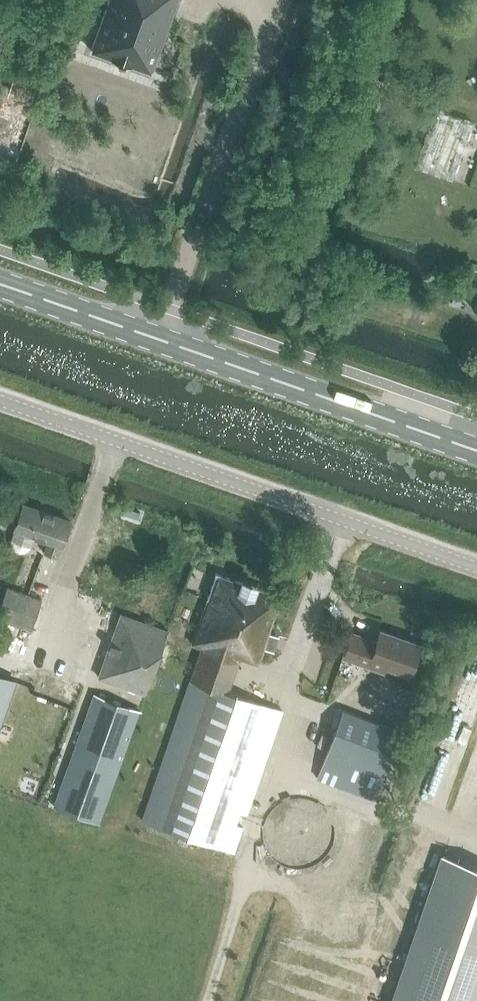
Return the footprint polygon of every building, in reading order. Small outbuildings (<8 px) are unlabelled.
[(91,50),(152,72),(152,70),(177,0),(109,0),(92,48),(91,48),(91,50)] [(16,165),(19,155),(26,157),(36,129),(30,127),(43,87),(15,77),(12,87),(0,83),(0,159),(16,165)] [(16,530),(11,542),(13,549),(18,553),(25,553),(30,549),(34,537),(49,542),(45,553),(58,558),(62,546),(62,547),(71,523),(23,505),(14,530),(16,530)] [(163,758),(141,821),(147,823),(224,849),(234,852),(242,827),(226,821),(230,809),(246,814),(282,711),(229,692),(241,657),(259,663),(280,597),(219,575),(195,645),(204,648),(177,721),(163,758)] [(32,630),(42,601),(7,589),(0,609),(0,619),(32,630)] [(53,806),(100,823),(140,711),(164,640),(167,630),(106,610),(77,689),(93,695),(53,806)] [(343,659),(385,674),(387,668),(410,676),(421,644),(381,629),(376,641),(352,633),(343,659)] [(14,680),(0,675),(0,720),(14,680)] [(323,768),(379,789),(400,732),(344,711),(323,768)] [(339,833),(339,827),(337,819),(334,814),(328,807),(323,802),(316,799),(310,798),(302,797),(296,798),(288,801),(283,804),(278,808),(273,814),(271,819),(269,826),(268,833),(269,840),(271,846),(274,852),(278,857),(283,862),(289,865),(294,867),(301,868),(309,868),(315,866),(322,863),(328,859),(333,853),(336,848),(339,840),(339,833)] [(397,1000),(476,1000),(476,867),(446,856),(397,1000)]
